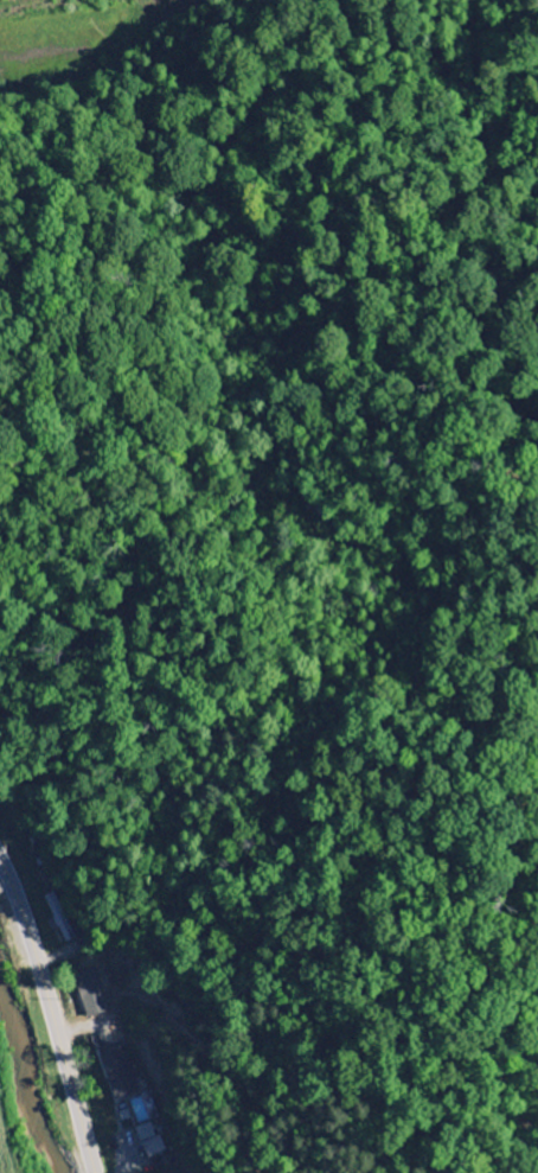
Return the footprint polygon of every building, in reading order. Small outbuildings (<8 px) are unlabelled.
[(136,1128),(145,1159),(166,1153),(160,1134),(154,1136),(150,1123),(136,1128)]
